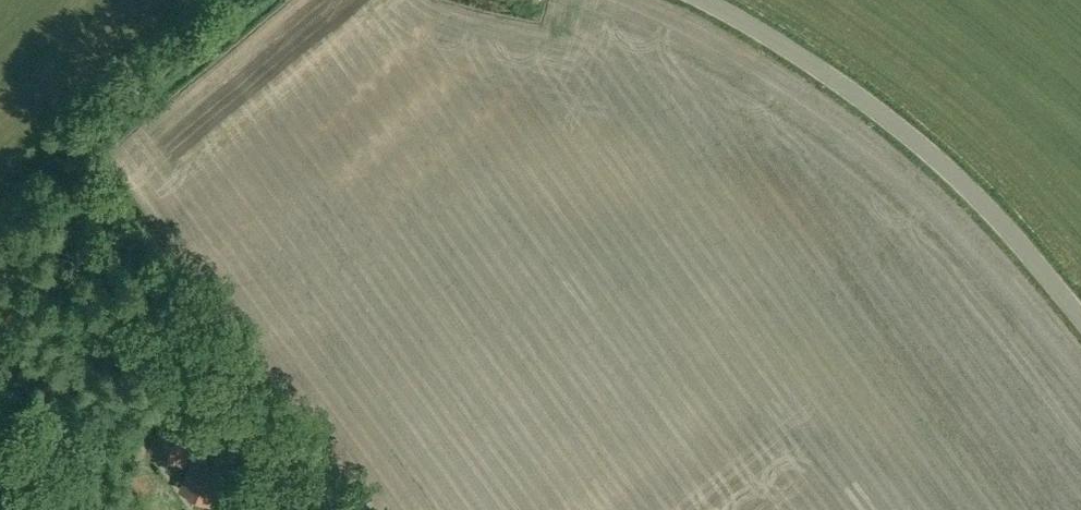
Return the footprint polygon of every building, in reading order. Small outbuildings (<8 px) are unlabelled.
[(149,449),(185,466),(203,426),(167,410),(149,449)] [(179,490),(214,506),(232,467),(196,451),(179,490)] [(261,508),(226,492),(218,509),(260,509),(261,508)]
